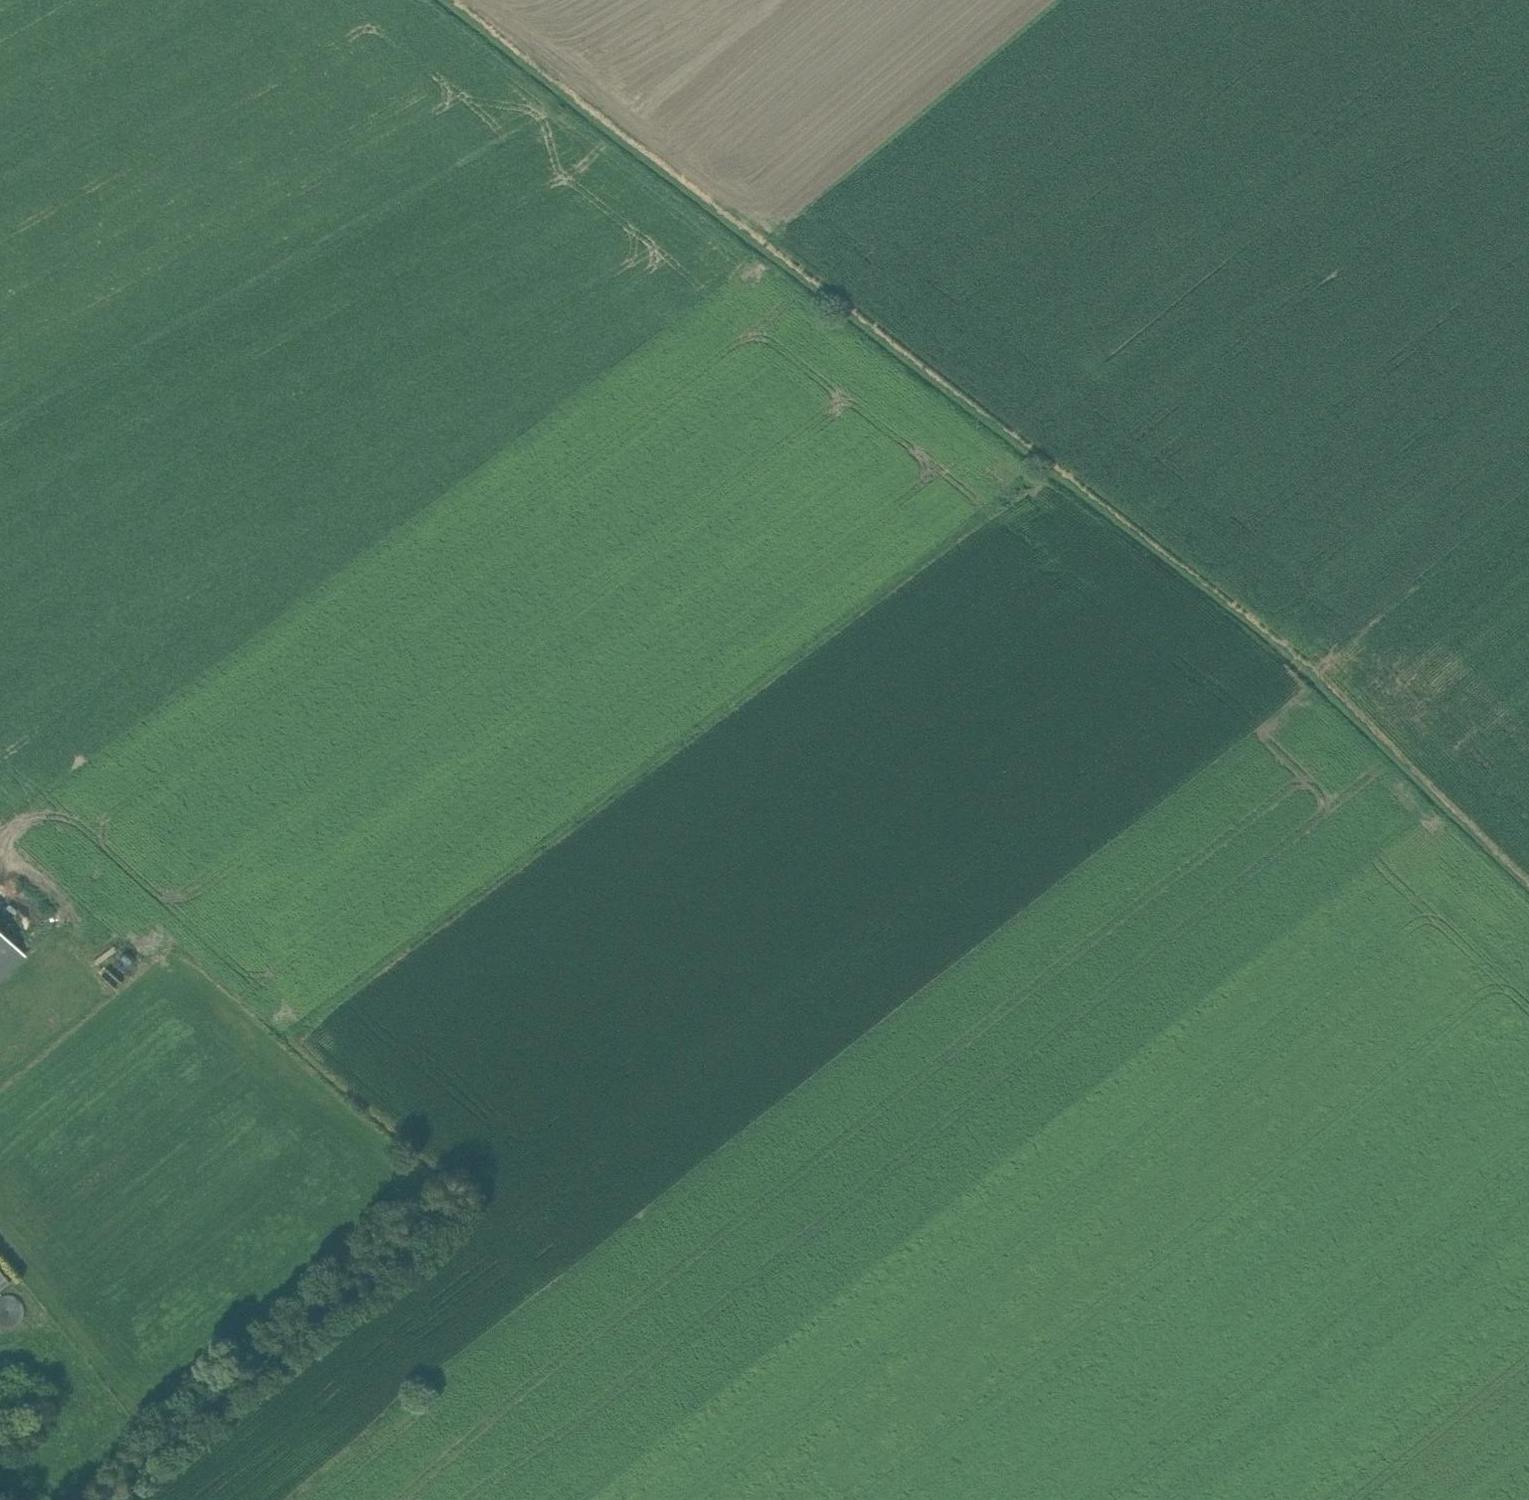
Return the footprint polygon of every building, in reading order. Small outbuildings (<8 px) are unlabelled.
[(25,952),(0,928),(0,977),(25,952)] [(0,1267),(0,1288),(10,1280),(0,1267)] [(14,1295),(0,1298),(0,1320),(18,1317),(14,1295)]
